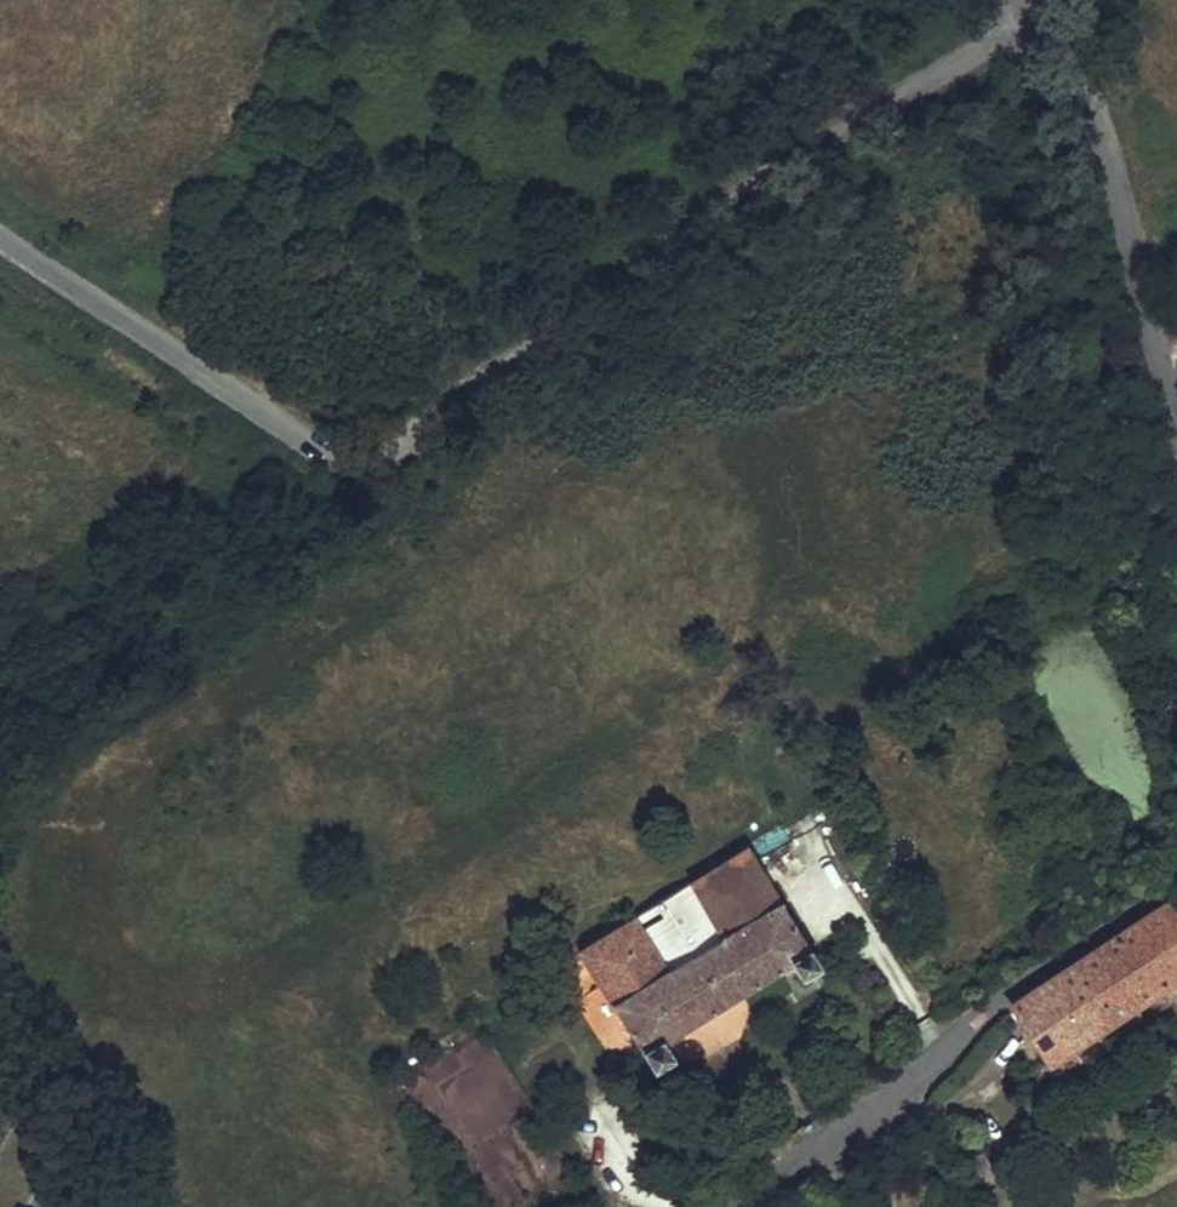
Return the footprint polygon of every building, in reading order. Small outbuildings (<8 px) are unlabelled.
[(580,955),(653,1068),(673,1056),(665,1042),(794,962),(803,975),(822,964),(748,848),(692,884),(727,939),(673,974),(635,920),(580,955)] [(1012,1008),(1049,1062),(1176,977),(1176,920),(1167,904),(1012,1008)]
